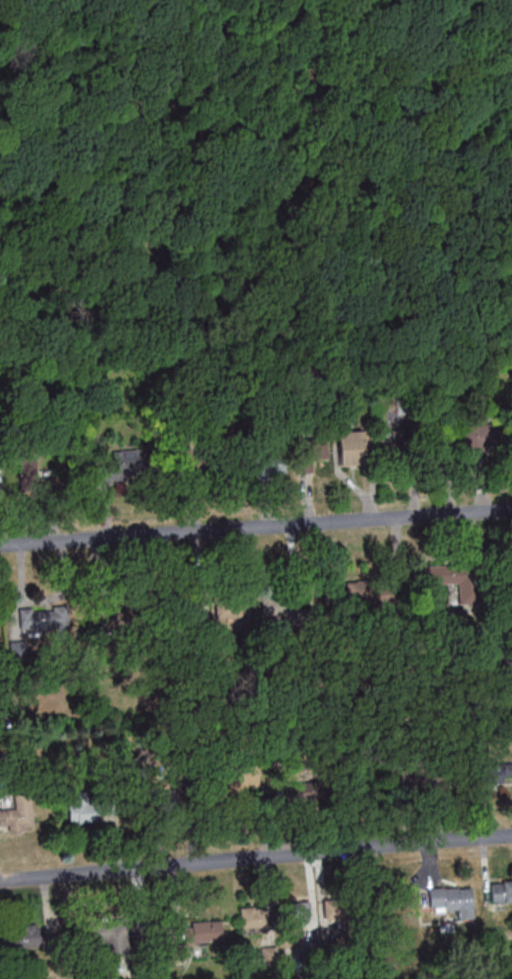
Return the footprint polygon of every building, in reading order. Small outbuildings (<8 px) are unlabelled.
[(463,422),(463,452),(505,452),(505,422),(463,422)] [(382,464),(409,464),(409,429),(382,429),(382,464)] [(365,431),(340,431),(340,464),(365,464),(365,431)] [(305,439),(306,450),(296,451),(299,474),(315,472),(314,460),(328,459),(325,437),(305,439)] [(148,445),(93,449),(96,483),(151,479),(148,445)] [(37,453),(39,486),(75,484),(73,450),(37,453)] [(286,454),(255,454),(255,474),(286,474),(286,454)] [(427,604),(471,604),(471,564),(427,564),(427,604)] [(381,573),(343,572),(341,608),(380,609),(381,573)] [(263,589),(262,615),(310,616),(310,591),(263,589)] [(244,618),(244,598),(195,598),(195,618),(244,618)] [(69,627),(68,606),(19,608),(20,629),(69,627)] [(159,610),(100,610),(101,628),(160,628),(159,610)] [(230,788),(266,793),(269,765),(233,761),(230,787),(204,783),(201,808),(227,812),(230,788)] [(301,761),(291,785),(326,799),(336,775),(301,761)] [(481,764),(481,786),(511,786),(511,764),(481,764)] [(151,806),(177,806),(177,775),(151,775),(151,806)] [(69,821),(115,821),(115,793),(69,792),(69,821)] [(33,827),(32,807),(0,808),(0,828),(33,827)] [(511,902),(511,881),(491,881),(491,902),(511,902)] [(472,918),(472,887),(429,888),(429,910),(457,910),(458,918),(472,918)] [(376,917),(404,917),(404,898),(376,898),(376,917)] [(309,899),(283,899),(283,920),(309,920),(309,899)] [(323,899),(323,917),(348,917),(348,899),(323,899)] [(241,928),(263,928),(263,906),(241,906),(241,928)] [(221,920),(183,923),(184,944),(170,945),(171,959),(193,958),(192,942),(222,940),(221,920)] [(95,925),(95,951),(128,951),(128,925),(95,925)] [(40,946),(40,926),(8,926),(8,946),(40,946)]
